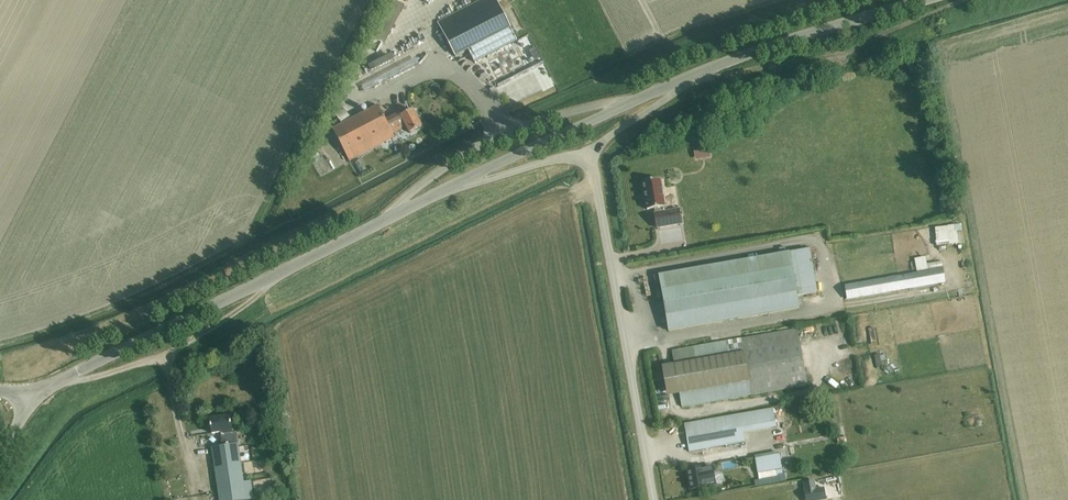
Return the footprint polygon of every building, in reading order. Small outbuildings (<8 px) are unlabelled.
[(438,23),(455,56),(468,50),(474,63),(517,40),(496,0),(482,0),(438,23)] [(399,113),(386,121),(378,106),(333,130),(349,161),(394,137),(393,134),(407,127),(410,133),(422,127),(413,110),(401,116),(399,113)] [(709,142),(693,144),(694,152),(710,150),(709,142)] [(661,180),(643,183),(648,211),(656,209),(656,214),(655,215),(658,229),(682,225),(680,210),(666,213),(665,208),(666,208),(661,180)] [(961,226),(935,229),(937,247),(963,244),(961,226)] [(789,253),(797,296),(816,293),(809,249),(789,253)] [(799,308),(797,296),(789,253),(659,275),(669,331),(799,308)] [(848,300),(945,283),(942,269),(845,286),(848,300)] [(797,329),(672,351),(682,407),(807,386),(797,329)] [(765,410),(685,424),(690,452),(697,451),(698,455),(711,453),(711,449),(744,443),(743,434),(769,429),(765,410)] [(253,499),(250,481),(243,482),(236,432),(233,433),(230,416),(210,419),(212,434),(220,433),(223,446),(212,448),(218,492),(220,499),(249,499),(253,499)] [(759,478),(782,474),(779,455),(756,459),(759,478)] [(710,467),(686,471),(690,490),(707,487),(716,485),(714,473),(711,474),(710,467)] [(824,487),(815,489),(813,481),(804,483),(807,499),(821,499),(826,499),(824,487)]
